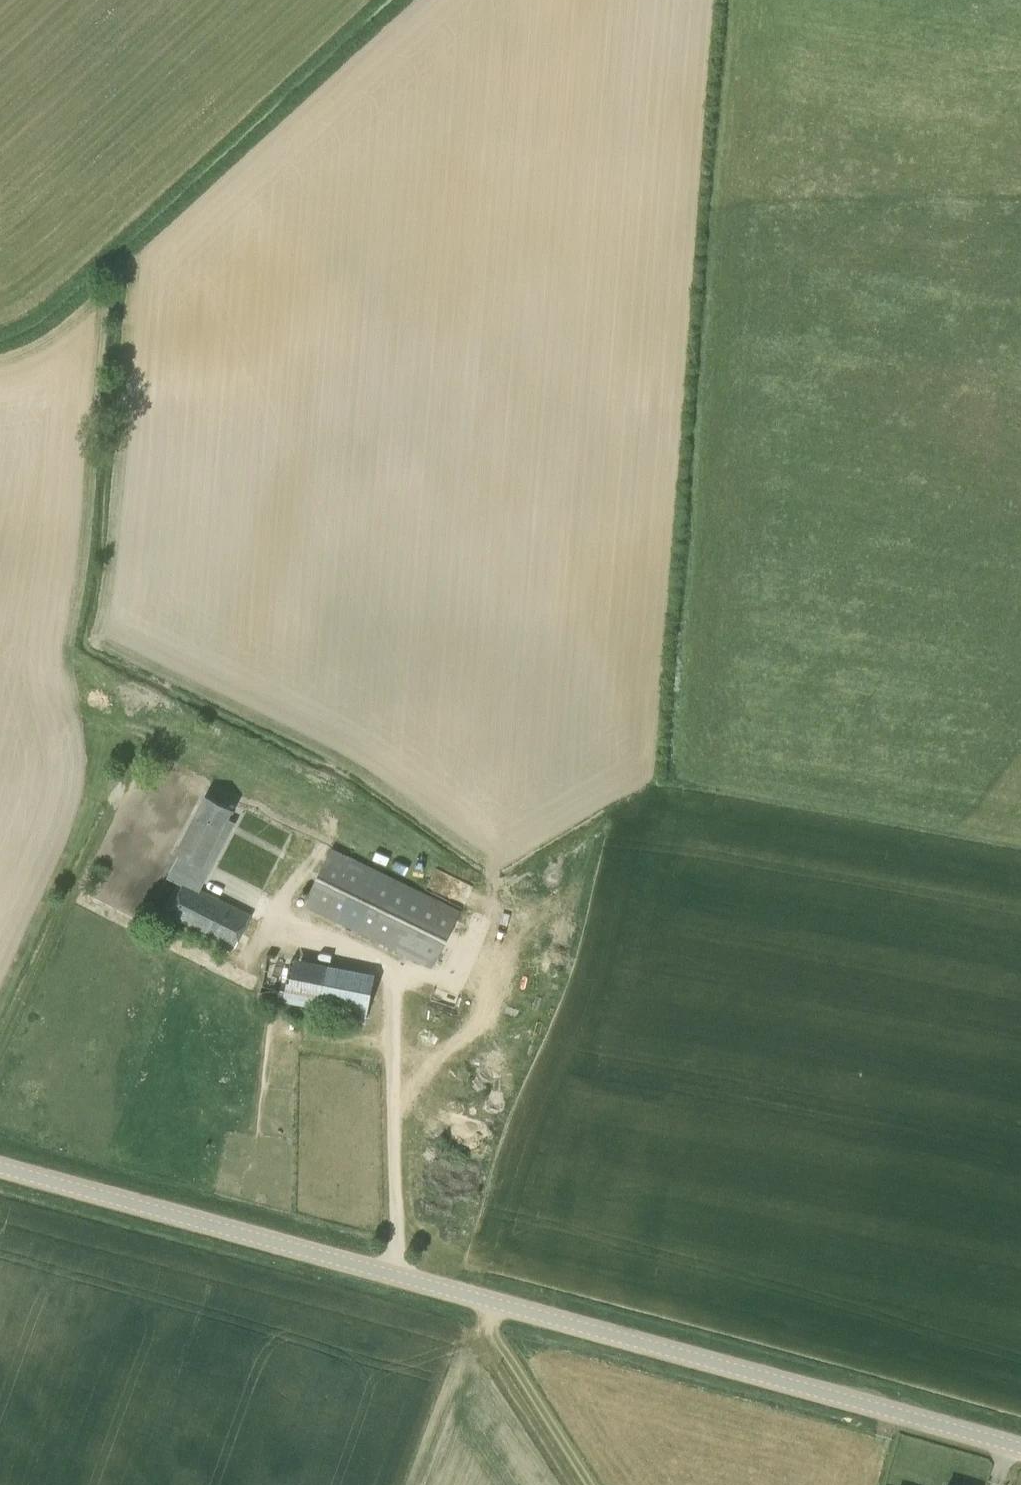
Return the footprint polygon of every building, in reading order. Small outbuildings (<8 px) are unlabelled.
[(204,864),(233,809),(206,796),(178,851),(204,864)] [(304,904),(433,968),(460,910),(332,847),(304,904)] [(184,881),(168,915),(235,947),(251,914),(184,881)] [(375,973),(293,958),(284,1002),(366,1018),(375,973)]
